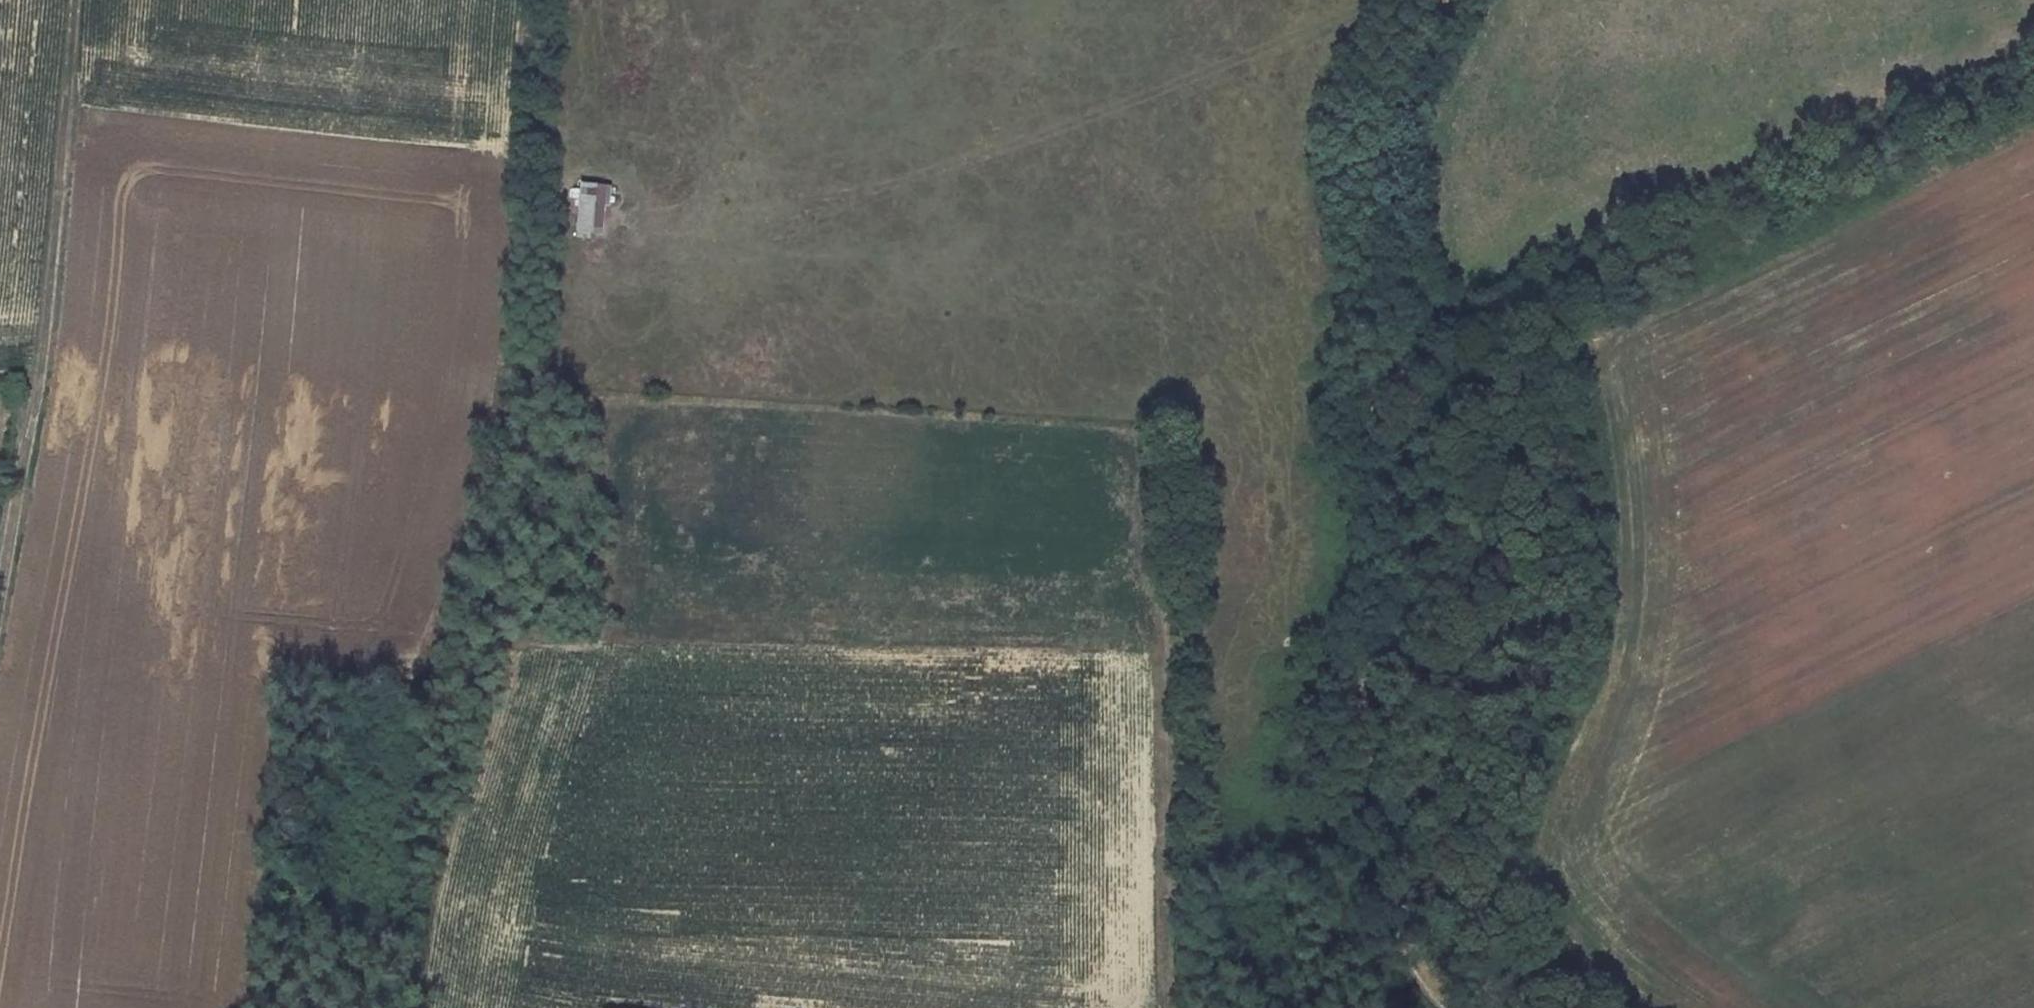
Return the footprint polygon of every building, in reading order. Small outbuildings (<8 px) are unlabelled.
[(605,228),(606,184),(576,183),(575,227),(605,228)]
